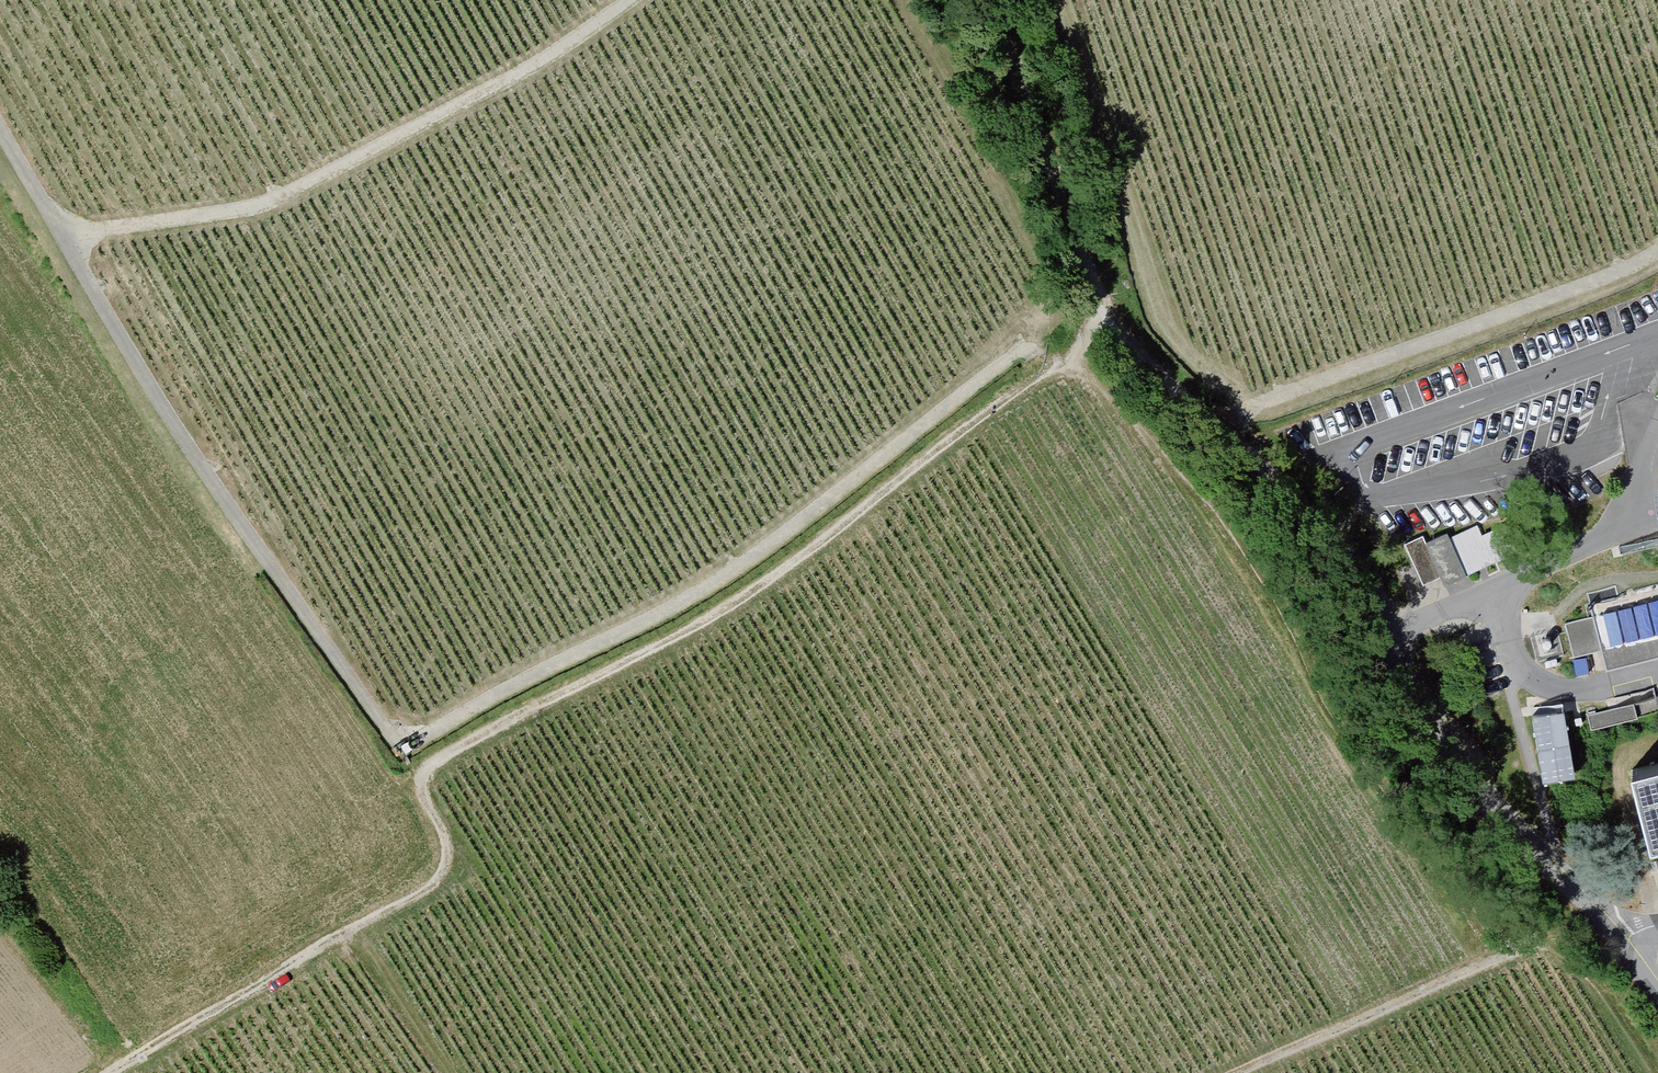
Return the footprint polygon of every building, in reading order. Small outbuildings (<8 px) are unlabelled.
[(1437,530),(1410,542),(1427,575),(1432,587),(1459,574),(1437,530)] [(1427,575),(1410,542),(1395,550),(1410,583),(1427,575)] [(1556,624),(1563,657),(1587,652),(1591,672),(1657,659),(1657,610),(1654,590),(1577,606),(1580,619),(1556,624)] [(1553,706),(1522,711),(1531,774),(1563,769),(1553,706)] [(1621,751),(1641,846),(1657,842),(1657,742),(1621,751)]
